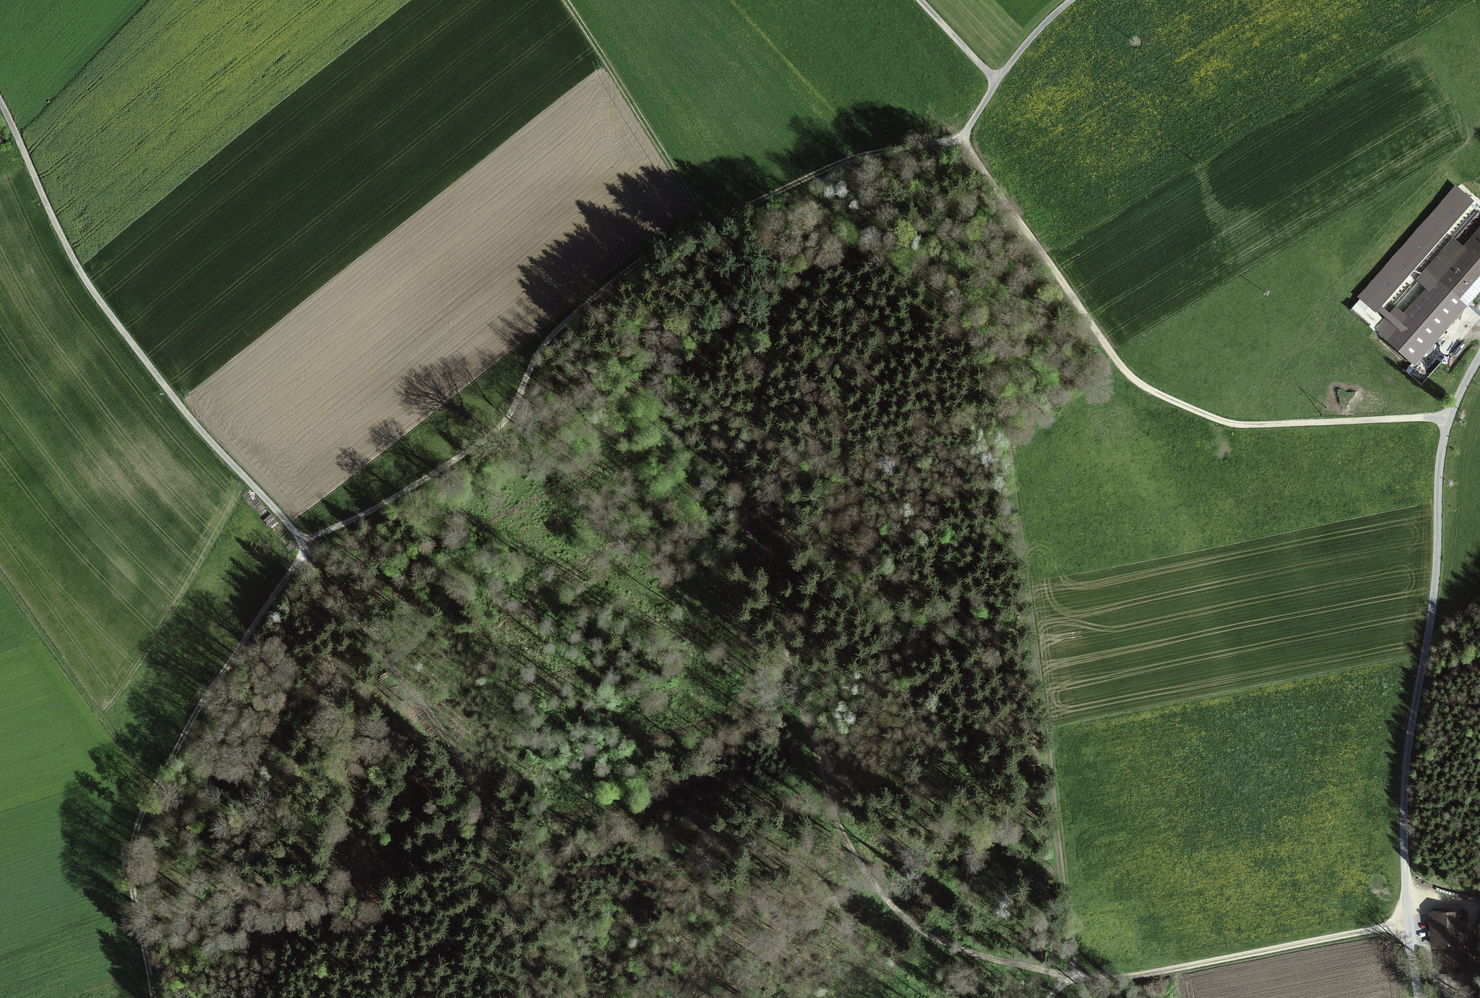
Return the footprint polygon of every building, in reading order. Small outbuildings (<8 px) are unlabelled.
[(1465,303),(1479,285),(1479,231),(1437,279),(1465,303)] [(1458,914),(1431,915),(1433,946),(1445,946),(1446,964),(1466,963),(1464,933),(1459,934),(1458,914)]
